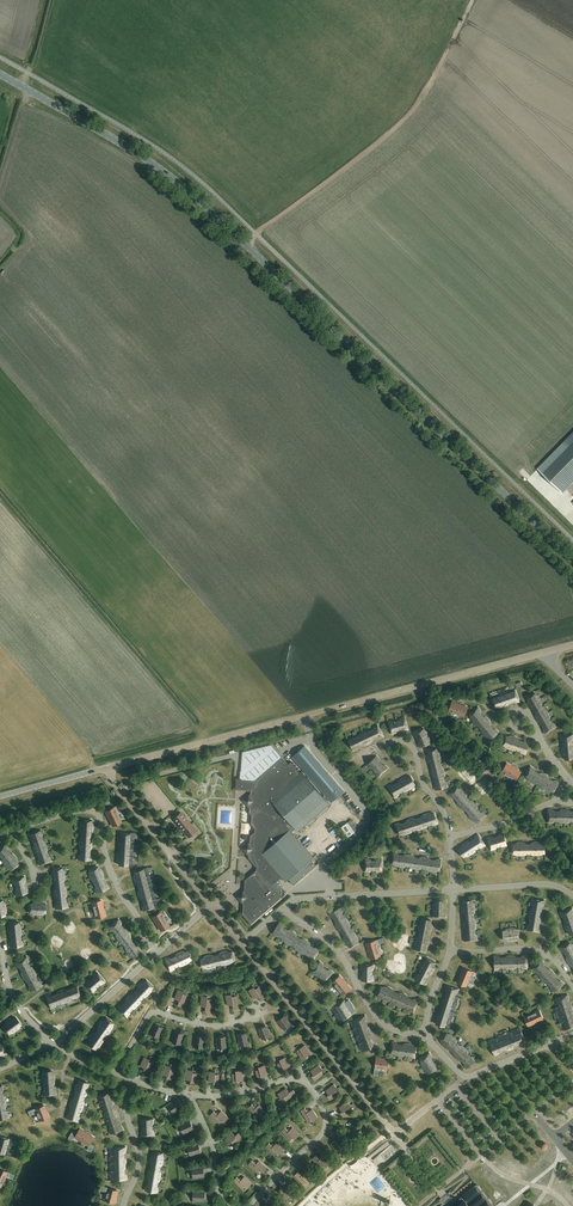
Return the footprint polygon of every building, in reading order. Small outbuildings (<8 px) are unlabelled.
[(541,465),(546,470),(543,472),(558,487),(560,484),(566,490),(572,483),(572,432),(541,465)] [(499,706),(500,707),(501,707),(502,707),(503,707),(504,707),(505,706),(506,706),(507,705),(507,703),(510,702),(511,703),(511,702),(514,701),(515,702),(516,702),(517,702),(519,702),(515,689),(514,689),(515,691),(508,694),(507,691),(507,692),(508,694),(500,696),(500,694),(499,694),(500,696),(492,699),(495,707),(499,706)] [(539,722),(539,723),(541,722),(542,725),(541,726),(542,726),(543,726),(544,729),(543,729),(543,731),(544,732),(544,733),(545,734),(556,727),(554,728),(550,721),(552,720),(550,721),(547,714),(549,713),(548,713),(546,714),(543,707),(545,706),(543,707),(539,700),(541,699),(539,700),(535,693),(527,697),(529,701),(528,702),(528,703),(528,704),(529,705),(530,706),(530,707),(531,708),(532,709),(533,708),(535,711),(534,712),(535,712),(537,715),(536,716),(536,717),(536,718),(537,719),(537,720),(538,721),(539,722)] [(449,710),(464,716),(468,708),(452,702),(449,710)] [(497,731),(496,730),(494,731),(492,728),(493,727),(492,728),(489,725),(491,724),(490,723),(490,722),(489,721),(489,720),(488,720),(487,719),(486,718),(485,718),(484,719),(482,716),(483,715),(483,714),(482,715),(479,712),(481,711),(480,710),(479,709),(479,708),(478,708),(470,715),(475,721),(473,722),(473,723),(475,721),(485,733),(483,735),(485,734),(490,740),(499,733),(498,732),(497,731)] [(463,728),(466,718),(450,712),(448,717),(454,720),(453,724),(463,728)] [(403,729),(403,730),(405,730),(406,730),(407,730),(408,730),(404,717),(404,719),(397,721),(396,719),(397,721),(389,723),(389,721),(388,721),(392,734),(393,733),(395,733),(396,732),(395,731),(399,730),(399,731),(400,731),(399,730),(403,729)] [(381,738),(382,737),(383,737),(377,725),(378,727),(371,730),(370,728),(369,729),(370,731),(363,734),(363,732),(362,732),(363,734),(356,737),(355,735),(356,737),(349,741),(348,739),(353,751),(354,751),(355,750),(356,749),(357,748),(356,747),(360,745),(360,747),(361,746),(360,745),(363,744),(364,745),(365,745),(366,745),(367,744),(368,744),(369,743),(370,743),(371,742),(371,740),(374,739),(375,740),(375,738),(378,737),(379,738),(380,738),(381,738)] [(421,747),(430,744),(423,728),(415,732),(421,747)] [(508,735),(507,735),(507,734),(502,747),(503,747),(503,745),(511,748),(510,750),(511,748),(518,750),(517,752),(518,752),(518,750),(526,753),(529,745),(525,743),(525,742),(525,741),(524,741),(523,740),(522,740),(521,739),(520,739),(519,739),(518,739),(517,741),(514,739),(514,738),(513,739),(510,738),(510,737),(509,736),(508,735)] [(563,760),(572,759),(572,748),(572,743),(572,735),(563,736),(563,740),(562,740),(562,741),(561,742),(561,743),(561,744),(562,745),(562,746),(562,747),(563,748),(564,748),(564,752),(563,752),(564,752),(565,756),(563,756),(563,757),(563,759),(563,760)] [(247,850),(250,850),(249,857),(257,866),(257,870),(263,865),(276,882),(282,877),(286,881),(289,879),(294,885),(316,866),(311,860),(313,858),(291,832),(295,828),(298,831),(330,804),(325,798),(326,797),(331,803),(344,791),(305,746),(292,757),(308,776),(307,777),(302,772),(300,773),(299,772),(298,769),(296,769),(296,766),(294,766),(294,764),(292,764),(291,763),(288,765),(282,758),(271,744),(242,752),(241,771),(240,771),(239,780),(236,779),(236,789),(251,790),(251,796),(250,796),(248,798),(248,799),(248,804),(250,806),(250,812),(252,814),(251,824),(255,828),(255,832),(251,836),(250,847),(248,847),(247,850)] [(433,777),(433,778),(435,778),(436,781),(435,782),(436,782),(437,785),(435,786),(435,787),(435,788),(436,790),(449,787),(449,786),(446,787),(445,780),(447,779),(444,779),(443,772),(445,771),(443,772),(441,764),(443,764),(443,763),(441,764),(439,756),(441,756),(439,756),(437,748),(428,750),(429,755),(428,755),(428,756),(428,757),(428,758),(428,759),(428,760),(429,761),(429,762),(430,763),(431,762),(432,766),(431,766),(431,767),(432,766),(433,770),(432,770),(431,771),(431,772),(432,773),(432,774),(432,775),(432,776),(433,777)] [(377,758),(377,757),(376,756),(367,765),(367,766),(368,764),(374,770),(372,771),(374,770),(379,776),(377,777),(378,777),(387,768),(386,767),(385,766),(384,766),(383,767),(380,764),(381,763),(380,764),(378,761),(379,760),(378,759),(377,758)] [(502,772),(516,780),(520,773),(507,764),(502,772)] [(542,774),(541,774),(540,775),(537,773),(538,772),(537,772),(537,773),(533,771),(534,770),(533,769),(532,768),(531,767),(525,777),(532,781),(531,783),(532,783),(533,781),(546,788),(545,790),(546,790),(547,789),(554,792),(559,783),(559,782),(557,782),(556,781),(555,781),(554,782),(551,781),(552,780),(551,779),(551,780),(547,779),(548,777),(547,777),(547,776),(546,775),(545,775),(544,774),(543,774),(542,774)] [(465,774),(461,777),(467,785),(471,782),(465,774)] [(390,786),(389,786),(395,798),(394,796),(401,792),(402,794),(401,792),(408,789),(409,791),(409,790),(408,789),(415,785),(411,777),(407,779),(407,778),(406,778),(405,778),(404,778),(403,779),(402,779),(401,780),(400,781),(400,783),(397,784),(396,783),(396,784),(397,785),(393,786),(393,785),(391,785),(390,786)] [(473,820),(474,821),(475,820),(478,823),(486,816),(486,815),(484,817),(479,811),(481,810),(481,809),(479,811),(474,805),(476,804),(475,803),(474,805),(469,799),(470,798),(468,799),(463,793),(465,792),(463,793),(458,787),(449,795),(450,795),(451,796),(452,797),(453,797),(454,796),(456,799),(455,800),(456,800),(457,799),(459,802),(458,803),(459,804),(459,805),(460,806),(460,807),(461,807),(462,808),(463,809),(464,809),(465,808),(467,811),(466,812),(467,811),(470,814),(469,815),(469,816),(470,817),(470,818),(471,818),(472,819),(473,820)] [(106,812),(113,826),(121,822),(114,808),(106,812)] [(561,810),(561,812),(557,812),(557,811),(557,812),(553,812),(553,810),(552,810),(551,810),(549,810),(549,823),(549,821),(557,821),(557,823),(557,821),(565,821),(565,823),(565,821),(572,821),(572,823),(572,811),(572,812),(569,812),(569,811),(568,810),(567,810),(566,810),(565,810),(564,810),(563,810),(562,810),(561,810)] [(197,831),(181,812),(172,819),(188,838),(197,831)] [(408,823),(407,821),(406,821),(405,822),(404,822),(403,822),(402,822),(401,823),(400,823),(400,824),(400,825),(396,827),(400,837),(399,835),(406,833),(407,835),(407,833),(414,830),(415,832),(414,830),(422,828),(422,830),(423,830),(422,828),(429,825),(430,827),(430,825),(437,823),(434,812),(433,812),(432,813),(431,813),(430,814),(430,816),(427,817),(426,815),(426,816),(426,817),(423,818),(422,817),(421,817),(420,817),(419,817),(418,817),(417,817),(417,818),(416,818),(415,819),(415,820),(412,822),(411,820),(411,822),(408,823)] [(92,826),(92,825),(90,824),(91,820),(82,820),(81,828),(79,828),(81,828),(81,836),(79,836),(81,836),(81,844),(78,844),(81,844),(80,852),(78,852),(80,852),(80,860),(78,860),(77,860),(91,861),(91,860),(91,859),(91,858),(90,856),(89,856),(89,853),(90,853),(90,852),(89,852),(89,848),(91,849),(91,848),(91,847),(92,846),(92,845),(92,844),(92,842),(91,841),(91,840),(90,840),(90,837),(91,837),(91,836),(90,836),(90,833),(92,833),(92,832),(92,831),(92,830),(92,829),(92,828),(92,827),(92,826)] [(348,822),(340,828),(347,838),(355,832),(353,830),(350,825),(348,822)] [(39,863),(39,865),(52,861),(52,860),(50,861),(47,854),(50,853),(49,853),(47,854),(45,846),(47,846),(47,845),(45,846),(42,839),(44,838),(42,838),(40,831),(42,831),(42,830),(29,834),(29,835),(30,836),(30,837),(31,838),(33,838),(34,841),(33,842),(34,842),(35,845),(34,846),(34,847),(34,848),(34,849),(34,850),(35,851),(35,852),(36,853),(38,853),(39,856),(38,857),(39,857),(40,860),(39,861),(39,862),(39,863)] [(119,860),(119,861),(120,861),(120,865),(129,866),(129,858),(132,858),(132,857),(129,857),(130,850),(132,850),(132,849),(130,849),(130,842),(132,842),(132,841),(130,841),(131,833),(122,833),(121,837),(120,837),(120,838),(119,839),(119,840),(119,841),(119,842),(119,843),(119,844),(120,845),(121,845),(121,849),(120,849),(121,849),(121,853),(119,853),(119,854),(119,855),(118,856),(118,857),(118,858),(118,859),(119,860)] [(489,838),(488,838),(491,851),(492,851),(491,849),(498,846),(499,848),(499,846),(506,844),(507,846),(503,833),(502,834),(500,834),(499,835),(500,837),(496,838),(496,836),(495,837),(496,838),(492,839),(492,837),(491,837),(489,838)] [(469,842),(468,842),(469,844),(466,846),(465,844),(465,845),(465,846),(462,848),(461,847),(460,847),(459,847),(458,848),(464,857),(470,853),(471,855),(472,855),(470,853),(477,849),(478,851),(477,849),(484,845),(485,847),(485,846),(479,837),(476,839),(475,838),(474,838),(473,839),(472,839),(471,840),(470,840),(469,841),(469,842)] [(518,843),(517,843),(517,845),(512,845),(513,854),(521,854),(521,856),(521,854),(529,854),(529,856),(529,854),(537,854),(537,856),(537,854),(545,854),(545,845),(541,845),(541,843),(540,843),(539,843),(538,842),(537,842),(536,842),(535,843),(534,843),(533,843),(533,845),(529,845),(529,843),(528,843),(528,845),(525,845),(525,843),(524,843),(523,843),(522,843),(521,843),(520,843),(519,843),(518,843)] [(7,848),(6,847),(6,846),(5,845),(0,848),(0,856),(1,858),(0,859),(1,858),(6,864),(4,865),(4,866),(6,864),(11,871),(18,865),(16,862),(17,861),(16,860),(16,859),(15,858),(15,857),(14,856),(13,856),(13,855),(12,854),(11,855),(8,852),(9,852),(9,851),(8,852),(6,849),(7,848)] [(405,857),(406,855),(405,855),(404,854),(403,854),(402,854),(401,854),(400,854),(399,854),(398,854),(397,856),(393,855),(392,866),(392,864),(400,865),(400,867),(400,865),(408,866),(408,868),(408,866),(416,867),(415,869),(416,870),(416,867),(424,868),(423,871),(424,871),(424,869),(431,870),(431,872),(432,872),(432,870),(439,871),(439,873),(441,862),(437,861),(437,860),(436,859),(435,859),(434,859),(433,859),(432,859),(431,858),(430,859),(429,859),(429,860),(425,860),(425,858),(425,860),(421,859),(421,858),(420,857),(419,856),(418,856),(416,856),(415,856),(414,856),(413,856),(413,858),(410,857),(410,856),(409,856),(409,857),(405,857)] [(370,862),(370,860),(369,860),(367,859),(366,859),(365,873),(366,873),(366,870),(373,871),(373,873),(374,873),(374,871),(381,871),(381,873),(382,873),(382,859),(380,860),(379,860),(378,860),(378,862),(374,862),(374,860),(374,862),(370,862)] [(282,889),(276,882),(263,865),(257,870),(245,880),(245,891),(237,897),(244,904),(243,914),(251,924),(282,898),(281,897),(283,896),(279,892),(282,889)] [(100,868),(99,867),(99,866),(87,871),(89,871),(92,878),(90,878),(90,879),(92,878),(95,885),(93,886),(95,885),(98,893),(106,890),(105,886),(106,885),(106,884),(106,883),(105,882),(105,881),(105,880),(104,879),(103,878),(102,878),(100,875),(101,874),(100,874),(99,871),(100,870),(100,869),(100,868)] [(56,889),(54,889),(54,890),(54,891),(54,892),(54,893),(54,894),(54,895),(55,896),(55,897),(57,897),(57,900),(56,900),(56,901),(57,901),(57,904),(56,905),(56,906),(56,907),(56,908),(56,909),(69,907),(67,907),(66,900),(68,900),(68,899),(66,899),(65,892),(67,892),(67,891),(65,891),(64,884),(67,884),(66,883),(64,883),(64,876),(66,876),(66,875),(63,876),(63,868),(54,868),(54,873),(53,873),(53,874),(52,875),(52,876),(52,877),(53,878),(53,879),(53,880),(54,881),(55,881),(55,884),(54,885),(55,885),(56,889)] [(143,909),(143,911),(156,908),(156,907),(154,908),(152,900),(154,900),(152,900),(150,893),(152,892),(150,892),(148,885),(150,885),(150,884),(148,885),(146,877),(148,877),(148,876),(145,877),(143,869),(135,872),(136,876),(134,876),(134,877),(134,878),(134,879),(135,880),(135,881),(135,882),(136,883),(137,884),(138,884),(139,887),(138,887),(138,888),(139,887),(140,891),(139,891),(139,892),(139,894),(139,895),(139,896),(139,897),(140,897),(140,898),(141,899),(142,899),(143,902),(142,903),(143,903),(144,906),(143,907),(143,908),(143,909)] [(24,878),(24,877),(11,880),(13,880),(15,887),(13,888),(15,888),(17,895),(15,896),(28,892),(28,891),(27,890),(26,889),(25,889),(24,885),(25,885),(24,885),(23,881),(24,881),(24,880),(24,878)] [(544,902),(544,901),(545,900),(534,899),(532,906),(530,906),(532,907),(530,922),(527,922),(529,923),(528,930),(539,932),(539,931),(539,929),(539,928),(538,928),(538,924),(540,924),(538,924),(539,920),(540,920),(541,919),(541,918),(542,917),(542,916),(542,915),(542,914),(542,913),(542,912),(540,912),(541,908),(542,909),(542,908),(541,908),(542,904),(543,905),(544,903),(544,902)] [(105,916),(101,900),(92,903),(96,918),(105,916)] [(444,912),(444,909),(445,909),(445,908),(444,908),(444,905),(445,905),(445,904),(446,903),(446,902),(446,901),(446,900),(435,900),(435,908),(432,908),(432,909),(435,909),(434,917),(446,917),(446,916),(446,915),(445,914),(445,913),(444,912)] [(464,928),(464,929),(466,929),(466,933),(465,933),(466,933),(467,937),(465,937),(465,938),(465,939),(465,941),(478,940),(476,940),(475,932),(477,932),(475,932),(475,924),(477,924),(474,924),(474,916),(476,916),(474,916),(473,908),(475,908),(473,908),(473,900),(464,901),(464,905),(463,905),(462,906),(462,907),(462,908),(462,909),(462,910),(463,911),(463,912),(463,913),(465,913),(465,917),(464,917),(465,917),(465,921),(464,921),(464,922),(463,923),(463,924),(463,925),(464,926),(464,927),(464,928)] [(38,902),(36,902),(34,903),(34,904),(30,904),(29,913),(37,913),(37,915),(38,915),(38,913),(46,913),(46,904),(42,904),(42,903),(40,902),(38,902)] [(341,930),(340,930),(340,932),(341,932),(341,933),(341,934),(342,935),(343,936),(343,937),(344,938),(345,937),(347,940),(346,941),(347,940),(349,944),(348,944),(348,946),(349,947),(349,948),(361,942),(361,941),(359,943),(355,936),(357,935),(355,936),(351,929),(353,928),(351,929),(347,922),(349,921),(347,922),(343,915),(345,914),(343,915),(339,908),(331,912),(333,916),(332,917),(332,918),(333,919),(333,920),(334,921),(335,922),(335,923),(336,924),(337,923),(339,926),(338,927),(340,927),(341,930)] [(568,935),(568,936),(572,934),(572,915),(571,909),(562,912),(564,916),(562,916),(562,917),(563,918),(563,919),(563,920),(563,921),(564,922),(565,923),(565,924),(567,924),(568,927),(567,927),(567,928),(568,927),(569,931),(568,931),(568,933),(568,934),(568,935)] [(153,917),(161,931),(169,926),(160,912),(153,917)] [(431,925),(431,924),(430,924),(431,920),(422,918),(420,926),(418,926),(420,926),(419,934),(417,933),(416,934),(419,934),(417,942),(415,941),(415,942),(417,942),(415,950),(424,952),(425,948),(426,948),(427,947),(427,946),(428,945),(428,944),(428,943),(428,942),(428,941),(428,940),(427,940),(427,936),(429,936),(427,936),(428,932),(430,932),(430,931),(431,930),(431,929),(431,928),(431,927),(431,926),(431,925)] [(126,930),(125,930),(124,931),(122,928),(123,927),(123,926),(122,927),(119,924),(121,923),(120,922),(120,921),(119,920),(108,928),(110,927),(115,933),(113,934),(115,933),(119,939),(118,940),(118,941),(120,939),(124,945),(122,947),(123,947),(124,946),(129,952),(127,953),(129,952),(134,958),(141,953),(139,950),(140,949),(139,948),(139,947),(139,946),(138,945),(137,944),(136,943),(135,942),(134,943),(132,940),(133,940),(132,939),(131,940),(129,937),(130,936),(130,935),(129,934),(129,933),(128,932),(127,931),(126,930)] [(9,935),(10,936),(11,935),(12,939),(10,939),(10,940),(12,940),(12,943),(11,943),(10,945),(10,946),(10,947),(10,948),(24,946),(21,946),(21,939),(23,938),(20,938),(20,931),(22,930),(20,930),(19,922),(10,923),(10,927),(9,928),(9,929),(8,930),(8,931),(9,932),(9,933),(9,934),(9,935)] [(281,924),(280,923),(279,923),(272,934),(272,935),(273,933),(280,937),(278,939),(279,939),(280,937),(286,941),(285,943),(287,942),(293,946),(292,948),(293,946),(300,950),(298,952),(299,952),(300,950),(306,955),(305,956),(305,957),(307,955),(313,959),(312,961),(319,950),(318,949),(317,949),(315,948),(315,949),(312,947),(312,946),(311,947),(308,945),(309,944),(308,943),(308,942),(307,942),(306,941),(305,940),(304,940),(303,940),(302,939),(301,941),(298,938),(299,937),(298,938),(295,936),(296,935),(295,934),(294,933),(293,933),(293,932),(292,932),(291,931),(290,931),(289,930),(288,932),(285,930),(286,929),(285,928),(285,929),(282,927),(282,926),(281,925),(281,924)] [(512,941),(514,941),(516,940),(516,938),(520,938),(519,929),(511,930),(511,928),(510,928),(511,930),(503,931),(504,940),(508,939),(508,941),(510,941),(512,941)] [(367,943),(372,959),(380,957),(375,941),(367,943)] [(570,943),(561,948),(562,949),(562,950),(563,951),(565,951),(566,954),(565,954),(565,955),(567,954),(568,957),(567,958),(567,959),(568,960),(568,961),(569,962),(569,963),(570,964),(570,965),(571,965),(572,965),(572,966),(572,947),(570,943)] [(167,959),(166,959),(166,960),(171,972),(170,970),(177,967),(178,969),(179,969),(178,967),(185,963),(186,966),(186,965),(185,963),(192,960),(189,952),(185,954),(184,952),(183,952),(182,953),(181,953),(180,953),(179,954),(178,955),(177,955),(178,957),(174,958),(174,957),(173,957),(174,958),(170,960),(170,959),(168,959),(167,959)] [(205,957),(205,958),(205,959),(201,960),(203,969),(211,967),(211,969),(212,969),(211,967),(219,965),(219,967),(219,965),(226,963),(227,965),(227,963),(234,961),(232,952),(228,953),(228,952),(227,952),(226,952),(225,952),(224,952),(223,953),(222,953),(221,953),(220,954),(220,955),(217,956),(216,955),(216,956),(213,957),(212,956),(211,956),(210,956),(209,956),(208,956),(207,956),(206,957),(205,957)] [(507,956),(506,957),(506,958),(502,958),(502,957),(502,958),(498,958),(498,957),(497,957),(496,956),(494,956),(494,970),(495,970),(495,968),(502,967),(502,970),(503,970),(503,967),(510,967),(510,969),(511,969),(511,967),(518,967),(518,969),(519,969),(519,967),(526,967),(526,969),(527,969),(526,955),(525,956),(523,956),(522,956),(522,958),(518,958),(518,957),(518,958),(514,958),(514,957),(513,956),(512,956),(511,956),(510,956),(509,956),(508,956),(507,956)] [(31,987),(29,988),(30,989),(30,990),(31,991),(31,992),(43,985),(42,985),(40,986),(37,979),(39,978),(37,979),(33,972),(35,971),(33,972),(29,965),(31,964),(29,965),(26,958),(28,957),(16,963),(17,965),(17,966),(18,967),(20,966),(21,969),(20,970),(22,969),(23,973),(22,973),(22,974),(22,975),(23,976),(23,977),(24,978),(24,979),(25,980),(26,981),(27,980),(29,983),(28,984),(29,984),(31,987)] [(436,965),(436,963),(437,963),(425,957),(424,957),(426,958),(423,965),(421,964),(423,965),(419,972),(417,971),(417,972),(419,973),(416,980),(423,984),(425,980),(427,981),(427,980),(428,979),(429,978),(429,977),(430,977),(430,976),(430,975),(430,974),(429,973),(431,970),(432,970),(431,969),(433,966),(434,967),(435,966),(436,965)] [(542,962),(542,961),(541,960),(531,969),(532,970),(533,968),(538,974),(537,975),(537,976),(539,974),(544,980),(542,981),(543,981),(544,980),(549,986),(548,987),(550,986),(555,991),(553,993),(563,984),(562,983),(561,982),(560,981),(559,982),(556,980),(557,979),(556,979),(553,977),(554,976),(554,975),(553,974),(553,973),(552,972),(551,972),(551,971),(550,970),(549,970),(548,971),(545,968),(546,967),(545,968),(543,965),(544,964),(543,963),(542,962)] [(321,963),(320,962),(312,973),(313,971),(319,976),(318,978),(319,976),(325,981),(324,983),(333,973),(332,972),(331,972),(330,971),(329,971),(328,972),(325,969),(326,968),(325,969),(322,967),(323,966),(322,964),(321,963)] [(362,979),(361,980),(361,981),(375,981),(373,981),(373,973),(375,973),(373,973),(373,965),(375,965),(362,964),(362,965),(362,966),(362,967),(362,969),(364,969),(364,972),(363,972),(362,973),(364,973),(364,977),(362,977),(362,978),(362,979)] [(466,987),(472,971),(464,968),(457,983),(466,987)] [(86,982),(85,983),(93,993),(92,991),(98,986),(99,988),(100,988),(98,986),(104,981),(105,983),(106,983),(97,972),(97,973),(96,974),(95,975),(94,976),(95,977),(92,979),(92,978),(91,979),(92,980),(89,982),(88,981),(87,981),(86,982)] [(343,994),(350,989),(339,976),(333,982),(343,994)] [(119,1008),(118,1008),(117,1009),(127,1018),(126,1016),(131,1011),(132,1012),(133,1012),(131,1010),(136,1005),(138,1007),(138,1006),(137,1005),(142,999),(143,1001),(144,1001),(142,999),(147,994),(149,995),(148,993),(153,987),(147,981),(144,984),(143,983),(142,984),(141,984),(140,985),(140,986),(139,986),(138,987),(138,988),(137,989),(138,990),(136,993),(135,992),(135,993),(133,996),(132,995),(131,995),(130,996),(129,996),(128,997),(128,998),(127,999),(127,1000),(126,1000),(127,1002),(125,1004),(124,1003),(123,1004),(124,1004),(122,1007),(121,1006),(120,1007),(119,1008)] [(59,992),(58,993),(58,994),(55,995),(54,994),(54,996),(51,997),(50,996),(49,996),(48,996),(47,996),(46,996),(51,1009),(51,1007),(58,1004),(58,1006),(59,1006),(58,1004),(65,1001),(66,1003),(65,1001),(73,998),(73,1000),(74,1000),(73,998),(80,995),(81,997),(76,985),(75,986),(74,986),(73,987),(73,988),(70,990),(69,989),(69,990),(66,991),(65,990),(64,990),(63,990),(62,990),(61,991),(60,991),(59,992)] [(249,991),(254,999),(259,996),(261,1001),(266,998),(259,988),(260,987),(260,986),(256,989),(254,987),(249,991)] [(439,1011),(439,1013),(440,1013),(439,1017),(438,1016),(439,1017),(438,1020),(436,1020),(436,1021),(435,1022),(435,1023),(434,1024),(447,1028),(445,1027),(447,1020),(450,1020),(448,1019),(450,1012),(452,1013),(452,1012),(450,1012),(452,1004),(454,1005),(455,1005),(453,1004),(455,997),(457,998),(457,997),(455,997),(457,989),(449,986),(448,990),(446,990),(445,991),(445,992),(444,993),(444,994),(444,995),(444,996),(444,997),(445,998),(444,1001),(443,1001),(444,1002),(443,1005),(441,1005),(441,1006),(440,1007),(439,1008),(439,1009),(439,1010),(439,1011)] [(401,994),(400,993),(399,995),(396,993),(396,992),(395,993),(392,992),(392,990),(391,989),(390,989),(389,988),(388,988),(387,988),(386,987),(385,987),(384,989),(381,987),(377,995),(384,998),(384,1000),(384,1001),(385,999),(392,1001),(391,1003),(391,1004),(392,1002),(399,1005),(398,1007),(399,1007),(400,1005),(406,1008),(406,1010),(407,1008),(414,1011),(413,1013),(419,1001),(418,1000),(417,1000),(416,1000),(414,1000),(414,1001),(410,1000),(411,998),(410,998),(410,999),(407,998),(407,997),(406,996),(405,995),(404,994),(403,994),(402,994),(401,994)] [(184,991),(178,989),(178,990),(175,999),(179,1001),(178,1006),(183,1007),(187,996),(188,996),(183,994),(184,991)] [(232,994),(226,995),(226,996),(228,1005),(228,1006),(233,1005),(234,1010),(239,1009),(236,997),(238,996),(232,997),(232,994)] [(568,996),(567,995),(555,999),(555,1000),(557,999),(559,1006),(557,1007),(559,1007),(562,1014),(560,1015),(562,1014),(564,1022),(562,1022),(562,1023),(564,1022),(567,1029),(565,1030),(572,1028),(572,1020),(572,1019),(572,1015),(572,1014),(572,1013),(572,1012),(572,1011),(572,1010),(572,1009),(571,1008),(570,1007),(569,1008),(568,1004),(569,1004),(569,1003),(568,1004),(567,1000),(568,1000),(568,998),(568,997),(568,996)] [(208,997),(202,996),(201,997),(202,997),(201,1006),(206,1007),(205,1012),(210,1012),(211,1000),(213,1000),(208,999),(208,997)] [(349,1007),(348,1005),(346,1004),(345,1005),(343,1001),(335,1006),(340,1013),(338,1014),(340,1013),(344,1020),(352,1015),(349,1011),(351,1011),(350,1009),(349,1007)] [(528,1026),(543,1019),(539,1011),(524,1018),(528,1026)] [(370,1036),(372,1035),(372,1034),(371,1033),(371,1032),(371,1031),(370,1030),(370,1029),(369,1028),(367,1028),(366,1025),(367,1024),(366,1024),(365,1021),(366,1020),(366,1019),(366,1018),(365,1016),(353,1021),(355,1020),(358,1027),(355,1028),(356,1029),(358,1028),(360,1035),(358,1036),(361,1035),(363,1042),(361,1043),(361,1044),(363,1043),(366,1050),(364,1051),(377,1046),(376,1046),(376,1045),(375,1044),(374,1043),(373,1043),(372,1040),(373,1039),(372,1039),(370,1036)] [(287,1019),(286,1020),(283,1017),(278,1021),(281,1025),(280,1026),(283,1029),(284,1029),(284,1030),(291,1025),(287,1019)] [(8,1021),(7,1022),(5,1024),(6,1025),(3,1027),(8,1035),(15,1030),(16,1032),(16,1031),(15,1030),(22,1025),(16,1018),(13,1020),(12,1019),(10,1020),(8,1021)] [(90,1039),(89,1040),(91,1041),(88,1045),(95,1050),(100,1043),(102,1045),(102,1044),(100,1043),(105,1037),(107,1038),(105,1037),(109,1030),(111,1032),(111,1031),(110,1030),(114,1024),(107,1018),(105,1022),(103,1021),(102,1022),(101,1023),(100,1024),(100,1025),(99,1025),(99,1026),(99,1027),(100,1028),(98,1031),(97,1031),(96,1031),(97,1032),(95,1035),(94,1034),(93,1034),(93,1035),(92,1036),(91,1037),(91,1038),(90,1039)] [(162,1032),(160,1031),(162,1027),(155,1024),(153,1029),(152,1029),(151,1033),(151,1034),(159,1038),(162,1032)] [(268,1030),(267,1030),(265,1026),(258,1029),(260,1034),(260,1035),(261,1039),(262,1038),(263,1040),(271,1036),(268,1030)] [(183,1038),(181,1037),(182,1033),(175,1032),(174,1037),(173,1037),(172,1041),(173,1041),(172,1043),(181,1045),(183,1038)] [(448,1048),(449,1049),(450,1047),(452,1050),(451,1051),(452,1051),(452,1050),(455,1053),(454,1054),(455,1055),(455,1056),(456,1057),(457,1058),(458,1059),(459,1059),(460,1060),(461,1059),(463,1061),(463,1062),(463,1063),(464,1062),(466,1064),(465,1065),(466,1067),(467,1068),(468,1069),(477,1059),(475,1061),(470,1055),(472,1054),(471,1054),(470,1055),(464,1050),(466,1048),(464,1049),(459,1044),(460,1043),(460,1042),(459,1044),(453,1038),(455,1037),(454,1037),(453,1038),(447,1032),(441,1039),(444,1042),(443,1043),(443,1044),(444,1045),(445,1046),(446,1047),(447,1047),(448,1048)] [(248,1037),(246,1037),(245,1033),(238,1035),(239,1040),(238,1041),(239,1045),(240,1045),(240,1046),(249,1044),(248,1037)] [(505,1049),(506,1050),(507,1050),(508,1050),(509,1050),(510,1049),(511,1048),(512,1048),(513,1047),(512,1046),(516,1044),(516,1046),(517,1045),(516,1044),(520,1043),(520,1044),(522,1044),(523,1044),(524,1043),(525,1043),(520,1033),(513,1036),(512,1034),(513,1036),(498,1042),(497,1040),(498,1042),(490,1045),(495,1055),(496,1055),(497,1054),(498,1053),(498,1052),(501,1050),(502,1051),(501,1050),(505,1049)] [(204,1041),(203,1041),(203,1037),(196,1036),(195,1042),(194,1046),(195,1046),(195,1048),(204,1048),(204,1041)] [(226,1041),(224,1041),(224,1037),(217,1037),(217,1043),(217,1047),(218,1047),(218,1048),(227,1048),(226,1041)] [(394,1042),(393,1042),(391,1053),(399,1054),(398,1056),(399,1056),(399,1054),(407,1055),(406,1057),(407,1057),(407,1055),(415,1056),(414,1058),(415,1058),(416,1047),(412,1047),(412,1045),(411,1045),(410,1044),(409,1044),(408,1044),(407,1044),(406,1044),(405,1044),(404,1044),(404,1045),(400,1045),(401,1044),(400,1044),(400,1045),(396,1044),(396,1043),(395,1042),(394,1042)] [(298,1053),(303,1061),(308,1058),(306,1056),(310,1054),(310,1053),(310,1054),(304,1046),(305,1045),(304,1045),(299,1049),(301,1051),(297,1054),(298,1053)] [(430,1055),(429,1054),(420,1060),(424,1067),(422,1068),(424,1067),(428,1074),(438,1068),(437,1066),(436,1065),(435,1065),(434,1065),(432,1062),(433,1062),(433,1061),(432,1062),(430,1059),(431,1058),(431,1057),(430,1056),(430,1055)] [(144,1071),(149,1073),(152,1064),(154,1064),(149,1062),(150,1059),(144,1057),(145,1057),(141,1066),(140,1066),(145,1068),(144,1071)] [(277,1064),(281,1073),(286,1071),(285,1069),(290,1067),(289,1066),(289,1067),(285,1058),(286,1058),(286,1057),(280,1060),(281,1062),(276,1064),(276,1065),(277,1064)] [(375,1067),(388,1069),(389,1060),(376,1058),(375,1067)] [(167,1079),(172,1080),(174,1071),(175,1071),(176,1071),(171,1069),(171,1067),(165,1065),(163,1075),(162,1075),(167,1076),(167,1079)] [(256,1071),(258,1080),(263,1079),(263,1077),(267,1075),(264,1066),(265,1066),(265,1065),(258,1067),(259,1070),(254,1071),(256,1071)] [(312,1076),(315,1081),(322,1075),(323,1076),(320,1071),(323,1070),(319,1065),(318,1065),(319,1065),(311,1071),(310,1071),(313,1075),(312,1076)] [(52,1075),(53,1075),(53,1073),(54,1072),(54,1071),(54,1070),(40,1071),(40,1072),(43,1072),(43,1079),(41,1079),(41,1080),(43,1080),(44,1087),(42,1087),(42,1088),(44,1088),(45,1096),(54,1095),(53,1091),(55,1090),(55,1089),(55,1088),(55,1087),(55,1086),(55,1085),(55,1084),(54,1083),(54,1082),(52,1083),(52,1079),(53,1079),(53,1078),(52,1078),(52,1075)] [(191,1083),(196,1083),(197,1074),(198,1074),(193,1073),(193,1070),(187,1070),(186,1080),(191,1080),(191,1083)] [(232,1074),(233,1084),(238,1083),(238,1081),(243,1081),(243,1080),(242,1071),(242,1070),(236,1071),(236,1074),(231,1074),(232,1074)] [(214,1084),(219,1085),(219,1075),(220,1075),(215,1074),(215,1072),(209,1071),(209,1072),(209,1081),(209,1082),(214,1082),(214,1084)] [(69,1114),(69,1115),(70,1115),(69,1119),(77,1122),(80,1114),(82,1115),(82,1114),(80,1114),(82,1106),(84,1107),(82,1106),(84,1099),(87,1099),(85,1098),(87,1091),(89,1092),(89,1091),(87,1091),(89,1083),(91,1084),(79,1080),(78,1080),(78,1081),(78,1083),(78,1084),(79,1085),(78,1088),(77,1088),(78,1088),(77,1092),(76,1092),(75,1092),(75,1093),(74,1094),(74,1095),(74,1096),(73,1097),(73,1098),(73,1099),(75,1100),(74,1103),(72,1103),(74,1104),(72,1107),(71,1107),(71,1108),(70,1109),(70,1110),(69,1111),(69,1112),(69,1113),(69,1114)] [(327,1096),(330,1100),(338,1094),(338,1095),(339,1095),(336,1091),(338,1089),(334,1084),(334,1085),(326,1091),(326,1090),(326,1091),(329,1095),(327,1096)] [(9,1117),(7,1118),(6,1110),(8,1110),(8,1109),(5,1110),(4,1102),(6,1102),(6,1101),(4,1102),(2,1094),(5,1094),(4,1094),(2,1094),(1,1087),(3,1086),(0,1086),(0,1119),(9,1117)] [(281,1099),(283,1098),(286,1102),(287,1102),(286,1101),(296,1094),(293,1090),(289,1092),(286,1088),(286,1089),(278,1094),(281,1099)] [(112,1104),(114,1104),(114,1103),(114,1102),(113,1101),(113,1100),(113,1099),(112,1098),(112,1097),(111,1096),(110,1097),(109,1093),(100,1095),(102,1103),(100,1104),(103,1103),(105,1110),(103,1111),(103,1112),(105,1111),(107,1118),(105,1119),(107,1118),(110,1126),(107,1126),(108,1127),(110,1126),(112,1133),(110,1134),(123,1130),(122,1129),(121,1128),(121,1127),(119,1127),(118,1123),(119,1123),(118,1123),(117,1119),(118,1119),(118,1118),(118,1117),(118,1116),(118,1115),(117,1114),(117,1113),(117,1112),(116,1111),(115,1112),(113,1108),(115,1108),(115,1107),(113,1108),(112,1104)] [(176,1103),(175,1102),(169,1106),(173,1113),(174,1113),(175,1113),(179,1111),(178,1110),(183,1107),(179,1101),(176,1103)] [(340,1113),(344,1117),(351,1111),(352,1112),(349,1108),(351,1106),(347,1101),(347,1102),(339,1108),(342,1112),(340,1113)] [(259,1105),(255,1108),(252,1104),(248,1108),(257,1117),(256,1118),(260,1114),(262,1116),(266,1112),(259,1105)] [(35,1109),(40,1121),(48,1118),(43,1106),(35,1109)] [(312,1110),(312,1109),(308,1112),(305,1108),(301,1111),(307,1121),(306,1122),(311,1119),(312,1121),(318,1118),(317,1118),(312,1110)] [(222,1121),(224,1123),(229,1118),(228,1118),(221,1112),(221,1111),(218,1115),(214,1111),(210,1115),(219,1123),(218,1124),(219,1125),(222,1121)] [(142,1134),(142,1135),(142,1136),(155,1135),(155,1134),(153,1135),(152,1127),(155,1127),(152,1127),(152,1119),(154,1119),(141,1119),(141,1120),(141,1121),(141,1122),(142,1124),(143,1124),(143,1127),(142,1127),(142,1128),(143,1128),(144,1131),(142,1132),(142,1133),(142,1134)] [(187,1124),(186,1123),(180,1126),(183,1134),(184,1133),(185,1134),(189,1132),(188,1131),(193,1129),(191,1123),(187,1124)] [(363,1134),(362,1134),(363,1133),(358,1126),(352,1130),(353,1131),(350,1134),(354,1140),(359,1136),(359,1137),(363,1134)] [(293,1138),(295,1140),(299,1135),(292,1128),(293,1128),(292,1128),(289,1131),(285,1127),(281,1131),(290,1140),(289,1141),(293,1138)] [(75,1137),(89,1146),(94,1138),(80,1129),(75,1137)] [(225,1140),(229,1144),(231,1142),(235,1146),(234,1145),(243,1136),(239,1132),(235,1136),(232,1132),(232,1133),(225,1140)] [(7,1155),(7,1154),(5,1154),(7,1146),(9,1147),(7,1146),(9,1139),(11,1139),(0,1136),(0,1153),(7,1155)] [(335,1141),(331,1144),(337,1154),(336,1155),(341,1153),(342,1155),(347,1152),(347,1151),(342,1143),(338,1145),(335,1141)] [(276,1143),(273,1147),(269,1143),(265,1146),(274,1155),(273,1156),(273,1157),(277,1153),(279,1155),(283,1150),(276,1144),(276,1143)] [(195,1146),(195,1145),(188,1147),(190,1155),(191,1155),(191,1156),(196,1155),(195,1154),(201,1152),(199,1145),(195,1146)] [(126,1160),(126,1159),(124,1159),(124,1155),(125,1155),(124,1155),(124,1151),(125,1151),(126,1150),(126,1149),(126,1147),(115,1147),(115,1155),(113,1155),(113,1156),(115,1156),(115,1171),(113,1171),(113,1172),(115,1172),(116,1180),(127,1179),(127,1178),(126,1176),(126,1175),(124,1175),(124,1171),(126,1171),(124,1171),(124,1167),(126,1167),(126,1166),(126,1165),(126,1164),(126,1163),(126,1162),(126,1161),(126,1160)] [(148,1187),(147,1187),(146,1188),(145,1189),(145,1190),(145,1191),(158,1193),(156,1192),(157,1185),(160,1185),(157,1184),(159,1177),(161,1177),(159,1177),(160,1169),(163,1169),(160,1169),(162,1161),(164,1162),(164,1161),(162,1161),(163,1153),(155,1151),(154,1155),(152,1155),(152,1156),(151,1157),(151,1158),(151,1159),(151,1160),(151,1161),(151,1162),(151,1163),(152,1163),(152,1167),(150,1167),(152,1167),(151,1171),(149,1171),(149,1172),(149,1173),(148,1174),(148,1175),(148,1176),(148,1177),(148,1178),(148,1179),(149,1179),(149,1183),(147,1182),(147,1183),(149,1183),(148,1187)] [(323,1156),(319,1159),(316,1155),(312,1159),(320,1168),(319,1169),(320,1169),(323,1166),(325,1168),(330,1164),(330,1163),(329,1164),(323,1156)] [(363,1163),(359,1158),(350,1165),(354,1170),(363,1163)] [(259,1161),(255,1164),(252,1161),(248,1164),(257,1173),(256,1174),(257,1174),(260,1170),(262,1172),(266,1168),(266,1167),(266,1168),(259,1161)] [(200,1170),(199,1168),(192,1169),(193,1178),(194,1178),(195,1178),(199,1178),(199,1177),(204,1177),(204,1169),(200,1170)] [(306,1172),(305,1172),(302,1176),(298,1172),(294,1175),(303,1184),(302,1185),(302,1186),(306,1182),(308,1184),(312,1180),(312,1179),(312,1180),(305,1173),(306,1172)] [(244,1177),(241,1180),(237,1177),(233,1181),(243,1189),(242,1190),(245,1187),(247,1188),(252,1184),(251,1183),(251,1184),(244,1177)] [(377,1194),(383,1190),(377,1180),(370,1185),(377,1194)] [(493,1205),(480,1189),(477,1184),(461,1197),(464,1200),(456,1205),(492,1205),(493,1205)] [(114,1203),(117,1191),(109,1188),(106,1201),(114,1203)] [(289,1188),(286,1191),(282,1188),(278,1191),(287,1200),(286,1201),(290,1198),(292,1200),(296,1195),(289,1188)] [(199,1201),(204,1201),(205,1194),(201,1194),(201,1192),(193,1192),(193,1201),(194,1201),(199,1202),(199,1201)]
